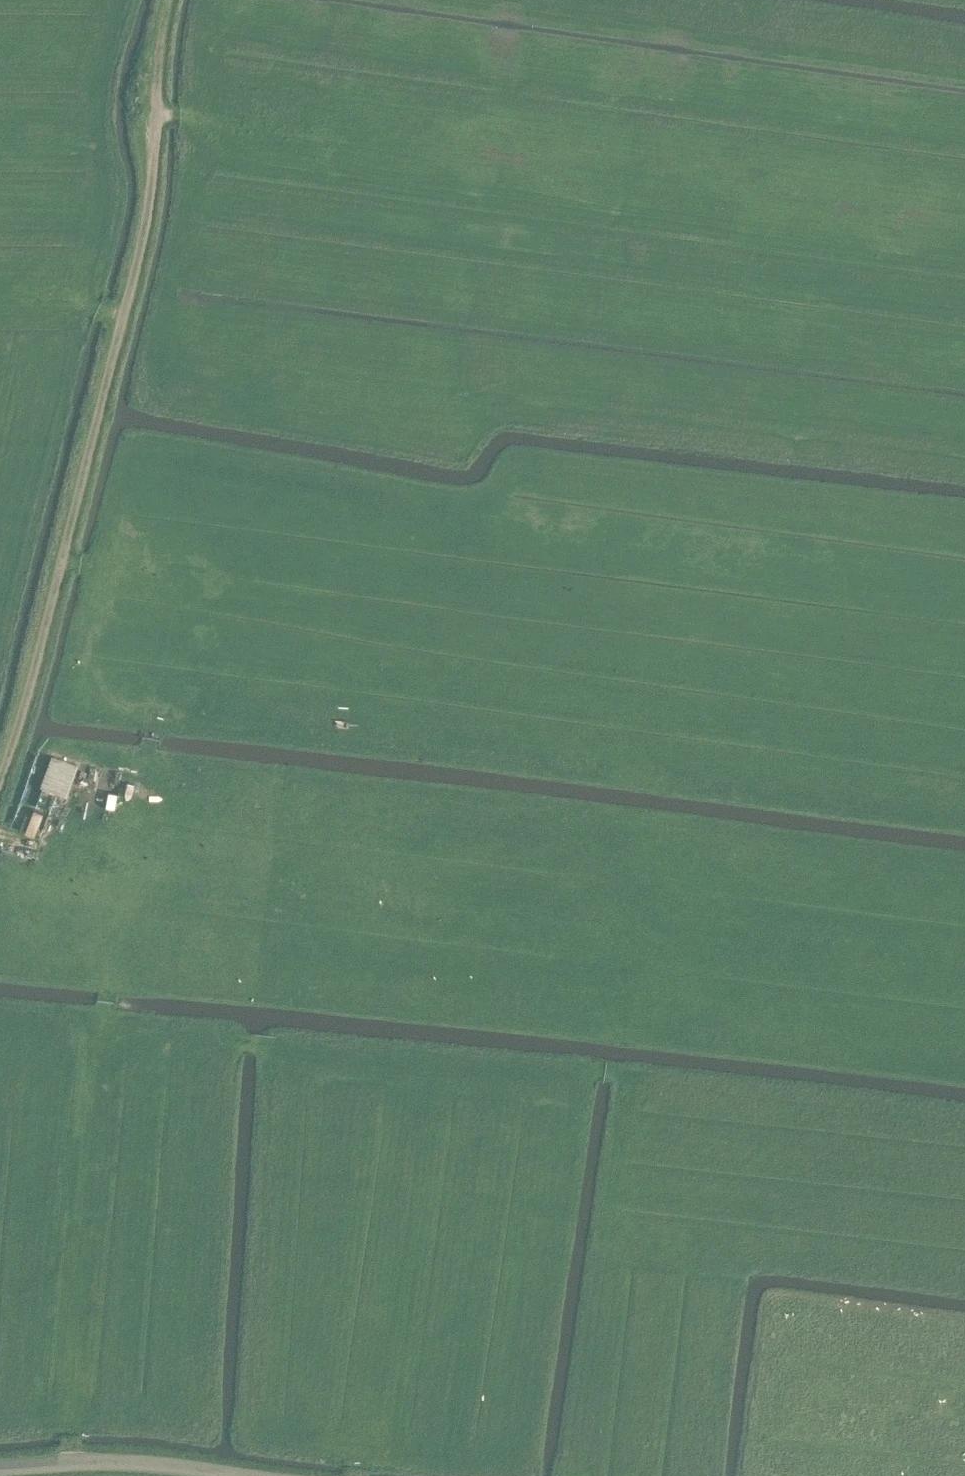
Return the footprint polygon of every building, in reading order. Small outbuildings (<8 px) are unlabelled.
[(76,764),(53,756),(41,787),(65,796),(76,764)]
